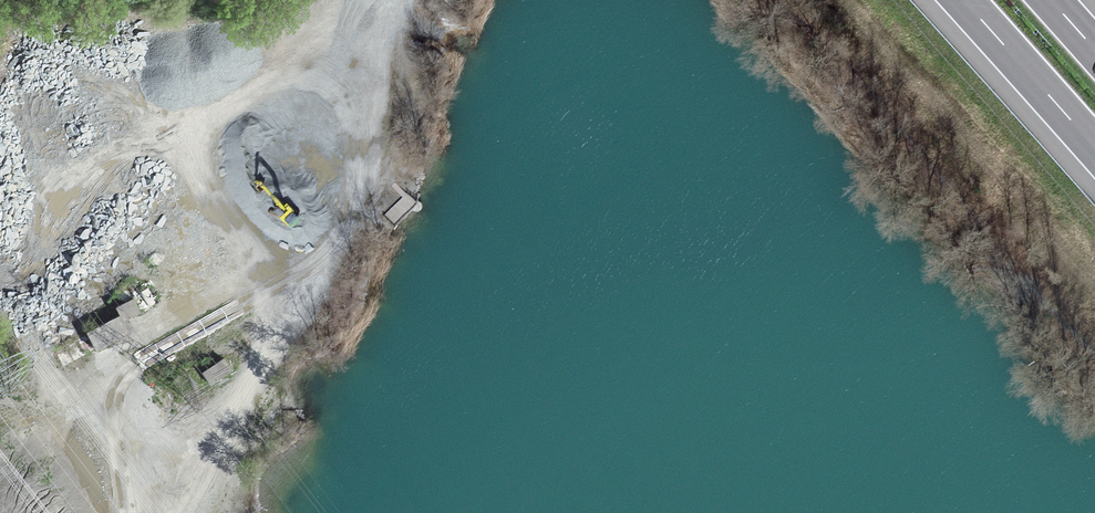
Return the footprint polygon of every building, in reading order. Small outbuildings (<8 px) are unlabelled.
[(127,333),(120,319),(89,335),(96,349),(127,333)] [(231,372),(224,361),(204,374),(211,384),(231,372)]
